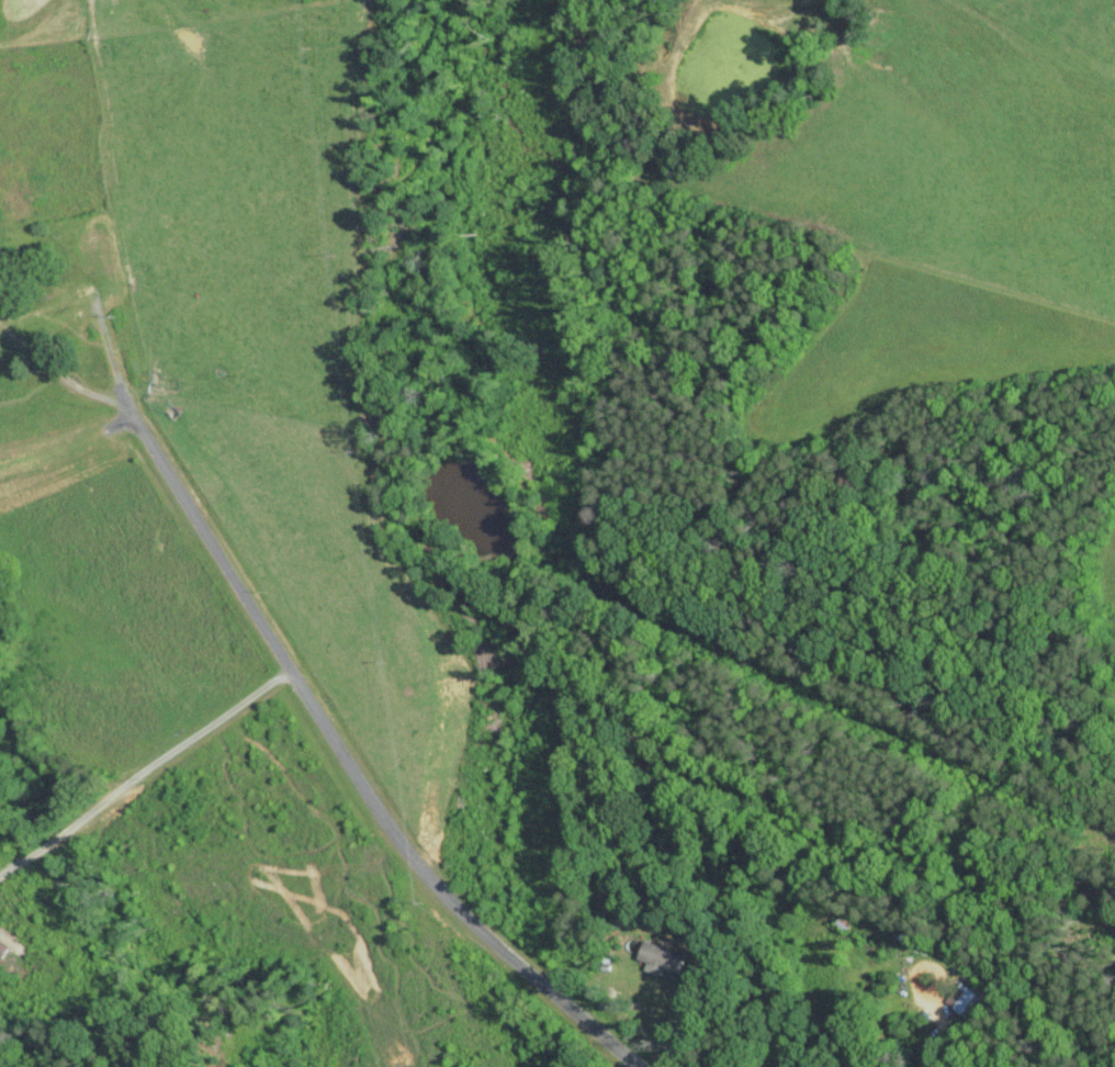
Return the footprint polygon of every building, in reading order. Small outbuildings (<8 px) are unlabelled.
[(649,961),(646,969),(661,974),(664,968),(680,973),(687,953),(645,939),(639,958),(649,961)] [(952,1009),(972,1018),(983,993),(963,984),(952,1009)]
